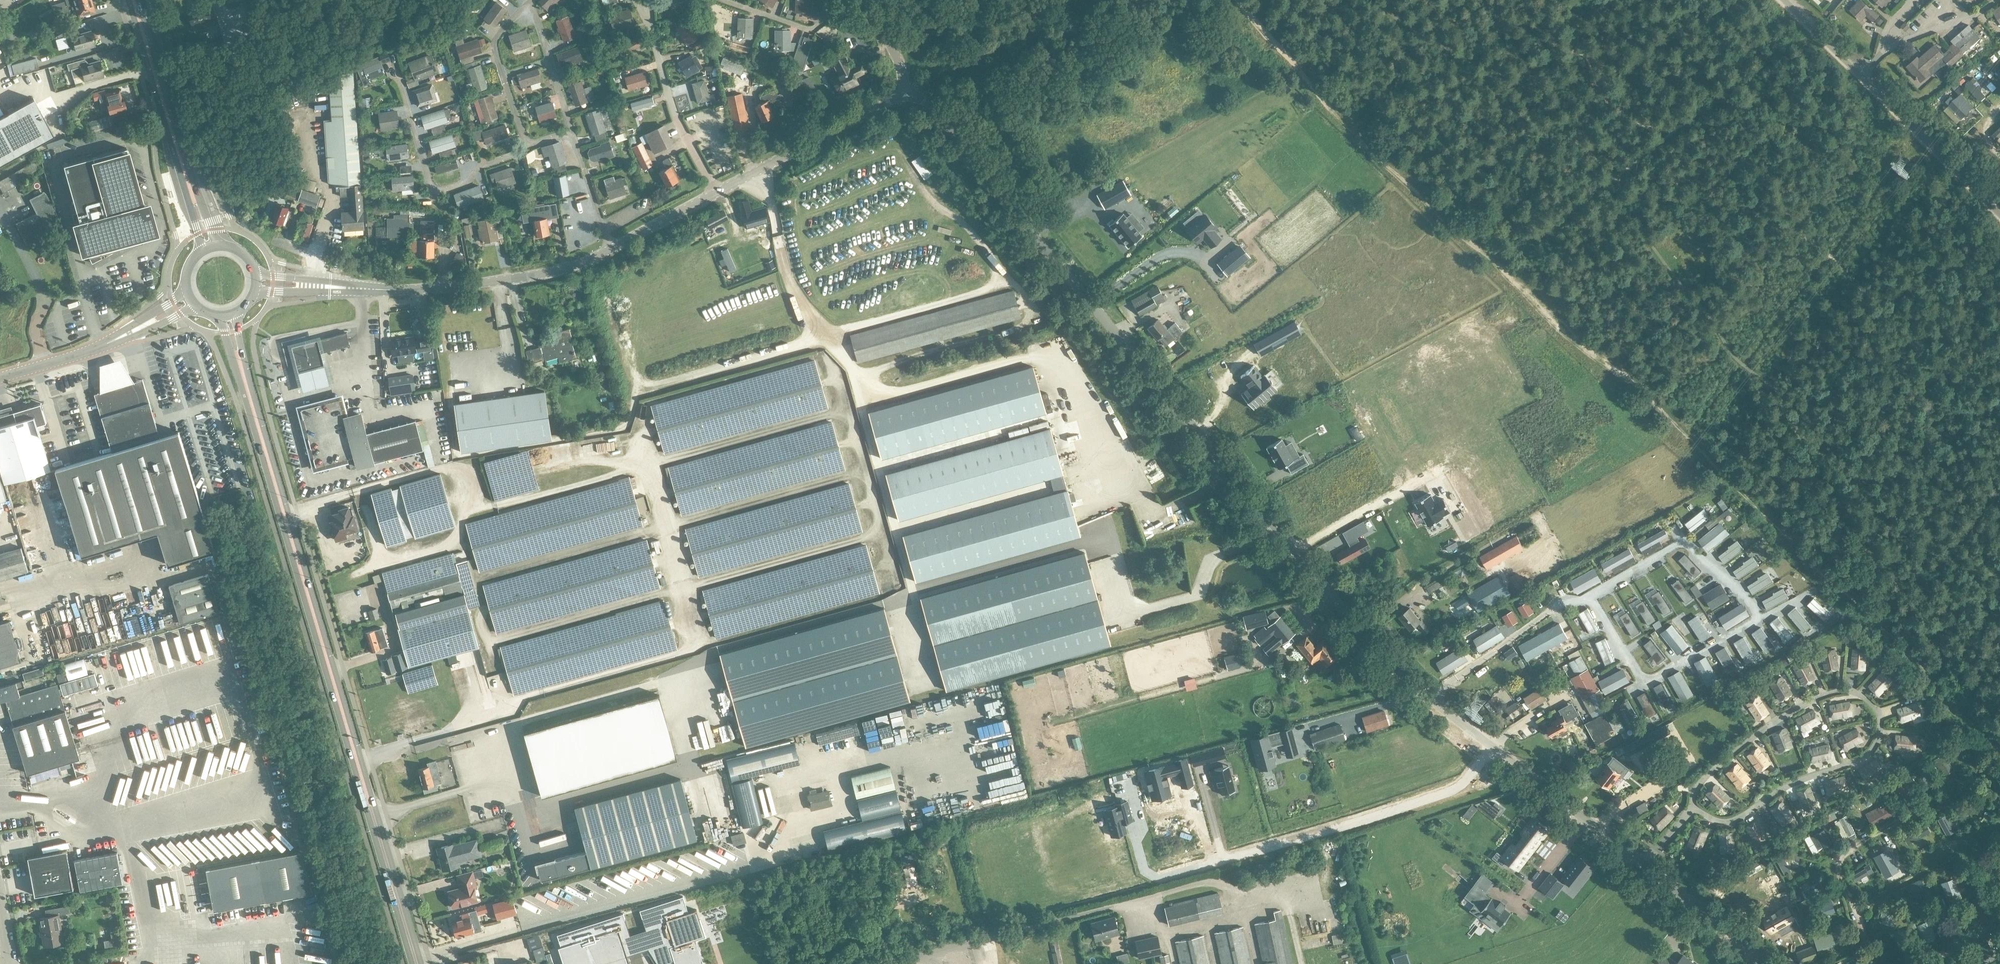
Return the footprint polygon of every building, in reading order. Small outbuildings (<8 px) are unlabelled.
[(68,7),(71,6),(89,0),(64,0),(52,4),(55,15),(63,12),(61,9),(68,7)] [(71,6),(72,10),(76,9),(78,17),(94,12),(93,9),(95,9),(93,4),(92,5),(90,0),(89,0),(71,6)] [(237,6),(243,4),(249,2),(252,13),(259,11),(256,0),(228,0),(230,8),(237,6)] [(540,1),(548,10),(558,0),(540,0),(540,1)] [(796,6),(797,6),(797,12),(803,12),(802,15),(807,15),(807,12),(810,12),(811,1),(819,1),(819,0),(798,0),(797,1),(796,6)] [(1849,10),(1861,21),(1867,16),(1873,22),(1880,14),(1873,8),(1872,9),(1863,0),(1858,0),(1849,10)] [(495,26),(507,9),(497,2),(485,18),(495,26)] [(630,9),(611,15),(615,29),(627,25),(626,23),(634,21),(630,9)] [(568,16),(557,20),(559,26),(558,27),(560,31),(561,31),(564,41),(578,36),(574,26),(572,27),(568,16)] [(1879,16),(1875,20),(1879,25),(1883,21),(1879,16)] [(750,18),(745,18),(740,18),(739,25),(739,30),(739,32),(745,32),(745,38),(747,38),(747,39),(751,39),(751,38),(752,38),(753,32),(753,18),(750,18)] [(686,45),(694,40),(699,38),(688,20),(676,27),(686,45)] [(1906,21),(1905,22),(1901,27),(1905,31),(1910,27),(1910,26),(1909,25),(1907,23),(1906,21)] [(1952,39),(1964,52),(1981,37),(1969,24),(1952,39)] [(9,29),(9,30),(10,31),(8,32),(10,36),(12,35),(14,38),(22,34),(18,25),(9,29)] [(776,37),(776,42),(777,42),(777,44),(784,44),(784,50),(785,50),(785,51),(788,51),(788,50),(795,50),(795,42),(790,42),(790,30),(788,30),(788,28),(783,28),(783,30),(777,30),(777,37),(776,37)] [(70,38),(76,36),(74,30),(62,34),(67,48),(73,46),(70,38)] [(515,50),(530,45),(531,45),(526,30),(510,35),(515,50)] [(89,32),(76,36),(70,38),(73,46),(74,52),(93,46),(91,40),(92,39),(89,32)] [(624,55),(644,44),(640,37),(620,48),(624,55)] [(457,46),(461,58),(473,54),(481,51),(478,39),(465,44),(457,46)] [(1951,50),(1942,57),(1950,65),(1962,54),(1952,43),(1948,47),(1951,50)] [(1918,58),(1908,66),(1921,80),(1930,72),(1928,69),(1943,56),(1934,46),(1919,60),(1918,58)] [(578,47),(558,54),(562,65),(582,58),(578,47)] [(841,74),(831,79),(838,93),(858,83),(854,76),(867,70),(863,62),(850,68),(841,51),(831,56),(841,74)] [(380,57),(382,64),(390,61),(388,54),(380,57)] [(409,63),(414,78),(415,81),(418,80),(438,73),(432,55),(409,63)] [(691,56),(680,62),(688,76),(699,69),(691,56)] [(369,79),(370,79),(385,73),(380,62),(378,58),(378,57),(357,65),(365,86),(370,83),(369,79)] [(11,65),(14,75),(39,68),(36,58),(11,65)] [(724,59),(722,68),(741,74),(744,65),(724,59)] [(69,70),(71,70),(73,79),(82,76),(83,82),(102,76),(100,69),(98,61),(84,66),(83,60),(71,64),(67,65),(69,70)] [(1957,69),(1960,73),(1967,69),(1964,64),(1957,69)] [(480,66),(478,67),(469,70),(476,90),(477,94),(487,91),(486,87),(487,87),(480,66)] [(341,186),(361,184),(362,184),(353,68),(329,79),(332,119),(324,120),(328,181),(336,186),(341,186)] [(513,79),(512,79),(513,84),(520,82),(521,87),(542,80),(538,68),(513,76),(513,79)] [(646,70),(632,74),(625,76),(629,90),(650,83),(646,70)] [(1991,72),(1988,75),(1999,86),(1999,78),(1992,71),(1991,72)] [(811,99),(819,96),(809,76),(801,80),(811,99)] [(704,78),(691,81),(698,103),(710,99),(709,95),(704,78)] [(1980,101),(1986,96),(1971,80),(1965,85),(1980,101)] [(584,88),(582,81),(570,85),(576,105),(588,101),(594,98),(590,86),(584,88)] [(1956,82),(1952,86),(1959,94),(1961,93),(1964,91),(1956,82)] [(523,97),(532,95),(534,99),(545,95),(541,83),(521,89),(523,97)] [(432,85),(414,91),(419,106),(437,100),(432,85)] [(849,97),(861,92),(859,86),(847,92),(849,97)] [(763,102),(755,106),(763,121),(764,120),(766,121),(769,120),(769,118),(775,115),(771,108),(776,105),(773,98),(779,95),(776,88),(760,96),(763,102)] [(120,89),(105,94),(104,94),(105,97),(110,115),(112,115),(113,115),(115,115),(115,114),(126,111),(126,110),(127,108),(126,104),(124,103),(120,89)] [(470,101),(476,99),(473,90),(467,93),(470,101)] [(479,98),(475,99),(482,121),(497,117),(491,96),(486,97),(484,93),(478,95),(479,98)] [(730,97),(734,120),(732,120),(735,132),(742,131),(740,119),(748,118),(743,94),(734,95),(730,97)] [(631,102),(633,110),(655,103),(652,96),(631,102)] [(1952,100),(1948,106),(1962,119),(1970,110),(1958,97),(1952,100)] [(53,136),(33,99),(0,116),(0,164),(53,136)] [(552,102),(536,107),(540,121),(557,116),(552,102)] [(457,103),(453,109),(458,112),(462,106),(457,103)] [(599,109),(587,113),(594,134),(596,133),(597,139),(607,136),(599,109)] [(427,129),(432,127),(444,123),(448,122),(444,110),(423,117),(427,129)] [(397,111),(380,114),(382,130),(400,127),(397,111)] [(110,124),(108,115),(89,120),(91,129),(110,124)] [(646,132),(647,133),(642,136),(645,143),(650,141),(655,152),(677,141),(674,136),(673,137),(666,123),(646,132)] [(482,128),(474,131),(476,140),(485,137),(487,143),(509,136),(505,124),(484,132),(482,128)] [(449,125),(425,131),(426,136),(450,130),(449,125)] [(1991,134),(1997,140),(1999,137),(1999,126),(1991,134)] [(626,131),(615,135),(617,142),(629,138),(626,131)] [(434,153),(439,151),(451,147),(455,146),(452,134),(431,141),(434,153)] [(590,149),(589,152),(591,159),(594,160),(600,158),(601,156),(605,155),(606,158),(614,156),(609,141),(601,144),(602,147),(598,148),(597,147),(590,149)] [(655,164),(644,142),(643,141),(633,146),(645,169),(655,164)] [(559,142),(543,148),(545,155),(550,154),(554,166),(555,166),(557,172),(568,168),(559,142)] [(407,144),(387,147),(389,160),(409,157),(407,144)] [(126,148),(62,165),(81,233),(76,234),(82,255),(87,253),(88,258),(89,258),(92,264),(120,249),(142,243),(141,238),(151,233),(147,226),(152,224),(150,214),(145,215),(141,204),(140,204),(136,188),(137,188),(136,185),(135,186),(130,170),(132,169),(131,167),(130,167),(125,152),(127,151),(126,148)] [(452,151),(452,149),(440,153),(442,159),(454,155),(452,151)] [(667,168),(660,171),(667,186),(669,185),(670,186),(675,184),(674,182),(679,179),(675,171),(677,170),(674,164),(673,164),(670,157),(663,160),(667,168)] [(35,161),(0,181),(0,188),(3,193),(41,171),(35,161)] [(497,180),(503,178),(506,186),(516,182),(510,167),(490,174),(492,182),(497,180)] [(566,174),(555,176),(558,196),(569,194),(566,174)] [(615,175),(604,179),(610,198),(626,193),(623,185),(627,184),(625,177),(621,178),(621,177),(616,179),(615,175)] [(414,176),(393,178),(395,191),(415,189),(414,176)] [(1105,209),(1131,194),(1123,180),(1097,195),(1105,209)] [(361,195),(361,184),(341,186),(342,196),(349,195),(361,195)] [(456,200),(463,198),(465,206),(485,199),(480,185),(454,194),(456,200)] [(289,187),(285,199),(294,202),(299,187),(289,187)] [(303,189),(302,189),(298,201),(317,207),(321,195),(313,193),(303,189)] [(37,213),(17,223),(28,243),(57,228),(51,216),(54,215),(52,211),(54,210),(44,191),(30,199),(37,213)] [(363,195),(361,195),(349,195),(351,212),(363,211),(364,211),(363,195)] [(748,200),(740,203),(747,228),(771,221),(767,207),(751,212),(748,200)] [(538,204),(529,206),(530,207),(531,214),(530,214),(532,222),(534,221),(536,236),(538,236),(540,237),(542,236),(543,235),(550,234),(547,219),(558,217),(556,203),(549,204),(549,203),(538,205),(538,204)] [(278,204),(272,220),(285,225),(291,209),(278,204)] [(781,222),(796,217),(793,208),(778,213),(781,222)] [(710,227),(728,217),(723,210),(705,220),(710,227)] [(364,228),(363,211),(351,212),(351,211),(342,212),(342,220),(343,220),(344,230),(364,228)] [(1123,213),(1109,224),(1128,247),(1142,236),(1138,232),(1143,227),(1137,220),(1132,225),(1123,213)] [(1211,248),(1221,239),(1214,229),(1216,228),(1205,214),(1186,230),(1197,243),(1203,238),(1211,248)] [(409,217),(388,218),(388,237),(401,236),(404,240),(408,236),(414,236),(414,223),(409,223),(409,217)] [(481,228),(479,229),(482,243),(500,240),(501,243),(505,242),(501,226),(499,226),(496,227),(494,219),(480,222),(481,228)] [(421,221),(421,233),(435,233),(435,221),(421,221)] [(448,244),(448,228),(440,228),(439,244),(448,244)] [(409,239),(408,250),(413,250),(413,257),(434,257),(434,247),(438,247),(438,243),(435,243),(435,241),(431,241),(431,234),(421,233),(421,239),(409,239)] [(1234,249),(1216,263),(1227,276),(1251,257),(1243,248),(1237,253),(1234,249)] [(464,257),(457,253),(454,259),(460,263),(464,257)] [(772,260),(766,263),(769,270),(775,267),(772,260)] [(1123,296),(1157,274),(1150,263),(1116,286),(1123,296)] [(778,275),(700,293),(705,317),(783,299),(778,275)] [(1148,290),(1157,305),(1162,302),(1160,299),(1164,297),(1157,285),(1148,290)] [(1014,290),(850,335),(858,363),(1021,318),(1014,290)] [(1157,305),(1148,290),(1131,300),(1140,316),(1158,306),(1157,305)] [(401,320),(387,320),(388,328),(401,328),(401,320)] [(1158,320),(1148,328),(1157,338),(1156,339),(1158,341),(1160,339),(1165,346),(1182,332),(1175,323),(1166,330),(1166,329),(1158,320)] [(1260,354),(1298,333),(1292,322),(1273,332),(1253,343),(1258,352),(1260,354)] [(543,346),(544,350),(545,353),(543,353),(546,361),(558,357),(560,362),(575,358),(570,337),(571,337),(569,329),(556,333),(558,342),(543,346)] [(322,353),(351,345),(349,339),(347,332),(292,346),(294,354),(295,359),(321,353),(322,353)] [(430,354),(437,353),(436,349),(435,339),(431,340),(415,342),(414,336),(408,337),(390,340),(391,346),(393,356),(429,350),(430,354)] [(542,360),(543,360),(542,354),(540,347),(532,349),(526,351),(529,364),(532,363),(535,362),(542,360)] [(325,364),(322,353),(321,353),(295,359),(298,371),(325,364)] [(436,360),(436,355),(411,356),(411,363),(415,363),(416,370),(426,369),(426,361),(436,360)] [(102,392),(136,382),(122,359),(103,366),(102,392)] [(664,454),(829,409),(815,360),(651,405),(664,454)] [(1045,410),(1031,363),(870,408),(883,455),(1045,410)] [(1241,363),(1230,373),(1240,385),(1236,388),(1246,400),(1268,382),(1258,370),(1251,376),(1241,363)] [(325,364),(298,371),(301,380),(303,389),(330,383),(327,373),(325,364)] [(413,374),(400,376),(388,377),(390,391),(391,396),(416,392),(413,374)] [(102,417),(150,403),(143,380),(136,382),(102,392),(95,394),(102,418),(102,417)] [(461,453),(552,440),(546,392),(454,404),(461,453)] [(1048,397),(1043,398),(1046,412),(1051,411),(1048,397)] [(416,420),(367,433),(362,416),(359,415),(349,417),(345,418),(341,404),(335,400),(306,408),(302,414),(315,463),(321,466),(349,459),(355,457),(358,467),(424,450),(417,422),(416,420)] [(150,403),(102,417),(112,451),(160,437),(150,403)] [(5,484),(51,471),(50,467),(43,445),(40,436),(37,426),(47,423),(41,404),(31,407),(28,408),(14,412),(14,413),(17,421),(0,427),(0,468),(5,484)] [(830,421),(669,467),(682,514),(843,469),(830,421)] [(1049,426),(888,471),(901,518),(1050,476),(1062,473),(1049,426)] [(159,533),(206,519),(180,432),(112,452),(112,453),(138,539),(159,533)] [(1293,459),(1285,445),(1281,438),(1267,446),(1279,468),(1286,464),(1291,473),(1309,463),(1303,453),(1299,455),(1293,459)] [(137,538),(111,452),(58,468),(84,554),(137,538)] [(506,466),(487,471),(490,483),(513,477),(512,472),(508,473),(506,466)] [(402,489),(393,492),(391,488),(371,493),(387,547),(407,541),(406,537),(416,535),(417,538),(456,526),(440,473),(401,485),(402,489)] [(1055,493),(905,535),(919,582),(1080,537),(1067,490),(1062,475),(1051,478),(1055,493)] [(649,510),(644,495),(636,498),(630,478),(465,523),(479,573),(644,527),(640,513),(649,510)] [(701,575),(862,530),(849,482),(687,528),(701,575)] [(1429,526),(1444,518),(1443,516),(1451,511),(1444,498),(1436,503),(1432,494),(1416,503),(1429,526)] [(1728,507),(1725,502),(1720,506),(1724,510),(1728,507)] [(353,515),(351,509),(349,509),(349,507),(340,509),(341,512),(330,515),(333,527),(331,530),(331,534),(335,535),(337,540),(347,537),(346,533),(359,529),(355,514),(353,515)] [(1710,516),(1704,509),(1685,524),(1691,531),(1710,516)] [(1728,509),(1720,516),(1722,519),(1731,512),(1728,509)] [(1715,517),(1706,524),(1710,529),(1719,522),(1716,518),(1715,517)] [(169,564),(215,550),(206,519),(159,533),(169,564)] [(1713,537),(1703,545),(1708,552),(1724,539),(1728,535),(1730,534),(1721,522),(1709,532),(1713,537)] [(1365,523),(1350,532),(1353,538),(1368,530),(1365,523)] [(1647,538),(1638,544),(1645,556),(1654,551),(1651,546),(1660,541),(1668,536),(1664,529),(1647,538)] [(1517,536),(1480,556),(1488,570),(1524,549),(1517,536)] [(1351,547),(1337,555),(1341,563),(1370,548),(1365,539),(1360,542),(1358,539),(1349,544),(1351,547)] [(646,540),(485,585),(498,632),(659,587),(646,540)] [(660,540),(654,542),(657,554),(663,552),(660,540)] [(1739,542),(1729,548),(1719,556),(1725,563),(1744,549),(1739,542)] [(866,544),(702,590),(716,639),(880,593),(866,544)] [(0,554),(0,579),(29,571),(22,548),(0,554)] [(1620,554),(1601,564),(1606,572),(1612,569),(1625,562),(1627,566),(1636,561),(1629,548),(1620,554)] [(1112,645),(1085,552),(921,597),(947,691),(1112,645)] [(1701,571),(1685,553),(1679,560),(1695,577),(1701,571)] [(393,609),(394,613),(464,593),(468,607),(480,604),(475,586),(467,561),(457,563),(455,554),(383,573),(393,609)] [(1744,564),(1733,571),(1739,579),(1759,565),(1754,558),(1744,564)] [(1581,575),(1571,581),(1574,587),(1584,581),(1588,588),(1602,580),(1595,568),(1581,575)] [(1774,582),(1769,573),(1759,579),(1748,585),(1753,594),(1774,582)] [(208,574),(169,585),(181,624),(220,612),(208,574)] [(1500,576),(1471,592),(1480,607),(1482,610),(1511,594),(1500,576)] [(1693,598),(1679,580),(1672,584),(1687,603),(1693,598)] [(1698,598),(1703,594),(1696,584),(1691,588),(1698,598)] [(1721,584),(1704,594),(1712,609),(1724,602),(1719,595),(1725,591),(1721,584)] [(1629,608),(1634,604),(1620,588),(1615,593),(1629,608)] [(1784,589),(1763,600),(1767,609),(1789,598),(1784,589)] [(1672,611),(1659,590),(1652,595),(1664,615),(1672,611)] [(1633,591),(1628,595),(1634,602),(1638,599),(1633,591)] [(469,609),(468,607),(464,593),(394,613),(398,626),(398,629),(469,609)] [(1831,614),(1814,598),(1807,605),(1825,621),(1831,614)] [(664,600),(500,646),(514,695),(678,650),(664,600)] [(1656,621),(1644,600),(1636,604),(1648,625),(1656,621)] [(1524,610),(1527,616),(1534,612),(1528,602),(1519,607),(1521,612),(1524,610)] [(1742,603),(1734,608),(1719,618),(1726,630),(1749,616),(1742,603)] [(1410,607),(1400,616),(1411,629),(1417,624),(1423,631),(1427,627),(1410,607)] [(1812,626),(1796,607),(1788,614),(1804,632),(1812,626)] [(377,608),(370,610),(372,619),(380,617),(377,608)] [(910,701),(884,608),(720,653),(746,746),(910,701)] [(1588,608),(1579,613),(1591,633),(1600,629),(1588,608)] [(480,647),(469,609),(398,629),(409,667),(480,647)] [(1247,629),(1268,623),(1265,610),(1243,616),(1247,629)] [(1503,616),(1505,621),(1508,619),(1511,625),(1518,621),(1512,611),(1503,616)] [(1640,632),(1628,612),(1620,616),(1633,636),(1640,632)] [(1697,615),(1688,621),(1702,642),(1711,636),(1697,615)] [(1255,638),(1260,645),(1273,634),(1276,637),(1263,648),(1269,655),(1295,633),(1281,616),(1255,638)] [(1785,642),(1794,636),(1778,617),(1770,623),(1785,642)] [(21,661),(9,621),(0,624),(0,668),(21,661)] [(1659,621),(1653,625),(1656,629),(1662,626),(1659,621)] [(1527,661),(1532,659),(1544,652),(1569,639),(1560,623),(1519,646),(1527,661)] [(1497,625),(1473,639),(1478,647),(1486,642),(1489,647),(1505,637),(1497,624),(1497,625)] [(1660,633),(1678,655),(1690,645),(1673,624),(1660,633)] [(1724,631),(1727,637),(1743,629),(1740,624),(1724,631)] [(1761,626),(1752,633),(1766,653),(1776,647),(1761,626)] [(383,628),(366,633),(372,651),(389,646),(383,628)] [(1586,632),(1580,635),(1584,640),(1589,637),(1586,632)] [(1324,641),(1315,648),(1305,636),(1296,644),(1306,656),(1313,664),(1320,658),(1327,666),(1338,657),(1324,641)] [(1744,636),(1734,642),(1747,664),(1757,658),(1744,636)] [(1615,660),(1605,638),(1596,642),(1606,664),(1615,660)] [(1666,658),(1651,639),(1644,644),(1659,663),(1666,658)] [(1726,646),(1716,652),(1728,674),(1738,668),(1726,646)] [(1518,653),(1513,647),(1505,653),(1509,659),(1518,653)] [(1459,648),(1437,663),(1441,670),(1449,665),(1453,670),(1468,660),(1468,659),(1461,648),(1459,648)] [(1854,648),(1852,668),(1865,669),(1867,650),(1854,648)] [(1835,649),(1822,652),(1826,671),(1839,669),(1835,649)] [(1236,653),(1239,666),(1246,664),(1243,651),(1236,653)] [(393,656),(399,670),(408,667),(403,652),(393,656)] [(1581,655),(1569,662),(1577,675),(1588,669),(1581,655)] [(1704,668),(1699,670),(1708,686),(1720,680),(1707,655),(1699,659),(1704,668)] [(393,656),(392,656),(382,659),(388,674),(396,671),(399,670),(393,656)] [(1791,663),(1787,656),(1780,659),(1784,667),(1791,663)] [(88,675),(83,660),(64,665),(69,680),(88,675)] [(1806,661),(1794,667),(1804,685),(1816,678),(1806,661)] [(1302,683),(1284,662),(1278,667),(1287,678),(1293,684),(1296,688),(1302,683)] [(432,664),(402,673),(408,693),(439,684),(432,664)] [(44,674),(42,667),(23,673),(25,680),(44,674)] [(1680,670),(1673,674),(1681,687),(1676,690),(1682,701),(1694,694),(1680,670)] [(67,682),(65,672),(57,675),(60,684),(67,682)] [(1617,672),(1599,681),(1606,694),(1631,681),(1627,674),(1620,678),(1617,672)] [(1883,672),(1869,686),(1879,695),(1892,681),(1883,672)] [(94,675),(60,685),(62,689),(59,690),(60,694),(63,693),(64,696),(98,686),(94,675)] [(1782,676),(1771,683),(1781,700),(1792,693),(1782,676)] [(22,681),(0,688),(0,702),(6,701),(13,726),(65,710),(57,685),(20,696),(18,689),(24,687),(22,681)] [(495,684),(499,706),(512,704),(508,682),(495,684)] [(1653,690),(1664,710),(1670,707),(1660,686),(1653,690)] [(1889,686),(1876,701),(1880,704),(1894,689),(1889,686)] [(1547,699),(1540,688),(1524,698),(1531,709),(1547,699)] [(1621,689),(1604,697),(1607,702),(1623,694),(1621,689)] [(1621,731),(1622,730),(1618,722),(1600,690),(1588,696),(1590,699),(1596,710),(1591,712),(1591,713),(1594,719),(1585,724),(1596,744),(1615,734),(1616,733),(1621,731)] [(659,695),(524,733),(542,796),(677,758),(659,695)] [(1635,700),(1646,720),(1653,716),(1643,696),(1635,700)] [(1758,696),(1747,703),(1758,720),(1769,713),(1758,696)] [(1628,700),(1620,705),(1624,711),(1621,712),(1627,721),(1631,729),(1641,723),(1637,717),(1637,716),(1628,700)] [(1509,714),(1519,707),(1515,702),(1505,709),(1509,714)] [(1554,724),(1547,728),(1548,729),(1548,732),(1549,735),(1552,735),(1553,737),(1560,733),(1562,737),(1569,733),(1567,729),(1564,724),(1572,719),(1573,720),(1576,719),(1575,717),(1579,715),(1572,702),(1559,710),(1562,716),(1560,717),(1553,722),(1554,724)] [(1850,702),(1830,705),(1833,718),(1852,715),(1850,702)] [(1917,703),(1898,709),(1902,722),(1921,716),(1917,703)] [(945,708),(938,710),(945,733),(952,731),(945,708)] [(65,710),(13,726),(28,774),(80,758),(77,748),(81,747),(80,742),(75,744),(65,710)] [(1814,710),(1797,719),(1803,731),(1821,721),(1814,710)] [(1389,725),(1384,711),(1363,718),(1367,731),(1389,725)] [(910,730),(919,726),(914,715),(905,718),(910,730)] [(403,718),(403,726),(412,726),(411,718),(403,718)] [(878,744),(872,718),(861,721),(867,747),(878,744)] [(896,719),(887,721),(891,744),(900,742),(896,719)] [(861,734),(858,722),(816,733),(819,745),(861,734)] [(1344,740),(1339,725),(1310,734),(1315,750),(1344,740)] [(1666,725),(1624,748),(1629,756),(1671,734),(1666,725)] [(1801,733),(1804,739),(1822,732),(1819,726),(1801,733)] [(1294,746),(1289,728),(1249,739),(1257,766),(1272,762),(1268,746),(1283,742),(1285,748),(1294,746)] [(1785,728),(1773,733),(1780,752),(1793,747),(1785,728)] [(1857,728),(1840,738),(1846,750),(1864,740),(1857,728)] [(1896,735),(1895,748),(1915,750),(1916,737),(1896,735)] [(794,742),(725,759),(731,781),(799,764),(794,742)] [(1829,744),(1810,749),(1813,762),(1832,757),(1829,744)] [(1843,753),(1846,759),(1865,749),(1862,744),(1843,753)] [(1758,747),(1748,755),(1760,771),(1770,763),(1758,747)] [(1206,752),(1209,761),(1219,758),(1216,749),(1206,752)] [(1608,764),(1596,779),(1603,784),(1603,785),(1606,787),(1607,787),(1609,789),(1620,775),(1623,778),(1629,768),(1614,757),(1608,764)] [(1175,761),(1176,764),(1163,767),(1163,766),(1144,771),(1152,799),(1171,794),(1166,776),(1178,773),(1182,787),(1193,784),(1186,758),(1175,761)] [(1941,758),(1934,761),(1939,769),(1941,768),(1945,775),(1954,770),(1948,758),(1943,760),(1941,758)] [(1876,759),(1860,770),(1867,781),(1884,771),(1876,759)] [(429,766),(419,769),(425,792),(438,789),(437,784),(442,782),(442,781),(444,780),(443,776),(441,777),(436,761),(428,763),(429,766)] [(1812,763),(1813,770),(1833,768),(1832,761),(1812,763)] [(1231,764),(1213,770),(1218,787),(1222,786),(1224,794),(1238,790),(1231,764)] [(1737,764),(1727,773),(1740,788),(1750,779),(1737,764)] [(856,798),(895,788),(890,767),(851,776),(856,798)] [(1914,771),(1908,774),(1911,779),(1917,775),(1922,785),(1931,781),(1922,767),(1914,771)] [(1114,782),(1127,778),(1126,773),(1112,776),(1114,782)] [(1870,789),(1883,779),(1880,775),(1867,785),(1870,789)] [(1845,776),(1825,782),(1829,794),(1848,789),(1845,776)] [(1895,785),(1905,780),(1903,777),(1893,782),(1895,785)] [(762,821),(751,778),(732,783),(743,826),(762,821)] [(1611,798),(1623,782),(1620,779),(1608,795),(1611,798)] [(575,808),(587,852),(537,865),(541,880),(541,881),(696,839),(680,780),(575,808)] [(1911,791),(1905,780),(1895,785),(1894,786),(1897,792),(1900,791),(1903,796),(1911,791)] [(1716,784),(1707,793),(1721,807),(1730,798),(1716,784)] [(1810,786),(1798,791),(1805,810),(1817,805),(1810,786)] [(808,795),(809,799),(811,810),(832,805),(828,790),(808,795)] [(896,790),(857,800),(862,820),(901,809),(896,790)] [(939,793),(953,821),(960,817),(947,790),(939,793)] [(1987,792),(1969,800),(1976,813),(1984,809),(1981,804),(1991,800),(1987,792)] [(1134,819),(1128,799),(1114,803),(1115,806),(1103,809),(1111,836),(1127,831),(1124,822),(1134,819)] [(1894,799),(1883,805),(1878,807),(1866,814),(1872,826),(1900,811),(1894,799)] [(1493,806),(1487,802),(1477,805),(1484,811),(1494,818),(1497,814),(1494,812),(1491,809),(1492,807),(1493,806)] [(1782,802),(1771,810),(1783,826),(1794,818),(1782,802)] [(1499,806),(1496,803),(1493,806),(1492,807),(1491,809),(1494,812),(1499,806)] [(1469,809),(1474,813),(1478,809),(1472,804),(1469,809)] [(1665,806),(1651,820),(1660,829),(1675,815),(1665,806)] [(831,807),(813,810),(814,818),(832,815),(831,807)] [(1641,816),(1636,807),(1624,813),(1629,822),(1641,816)] [(800,823),(807,822),(804,810),(797,812),(800,823)] [(906,832),(901,811),(862,821),(824,831),(828,851),(906,832)] [(916,811),(909,811),(910,830),(918,829),(916,811)] [(1825,824),(1832,820),(1829,814),(1822,818),(1825,824)] [(1939,820),(1948,836),(1955,832),(1951,825),(1953,824),(1948,814),(1939,820)] [(1857,834),(1856,832),(1847,815),(1841,819),(1841,820),(1836,822),(1845,840),(1857,834)] [(1521,841),(1532,849),(1536,844),(1537,845),(1548,831),(1533,819),(1522,833),(1525,835),(1521,841)] [(1672,820),(1658,834),(1662,839),(1676,824),(1672,820)] [(1757,820),(1746,827),(1757,844),(1768,837),(1757,820)] [(1908,844),(1911,842),(1913,845),(1919,842),(1917,839),(1929,832),(1925,824),(1904,837),(1908,844)] [(1696,827),(1688,845),(1700,850),(1708,832),(1696,827)] [(1819,849),(1823,846),(1824,848),(1832,843),(1824,829),(1811,837),(1816,844),(1819,849)] [(1733,832),(1720,834),(1722,853),(1735,852),(1733,832)] [(454,844),(438,848),(442,862),(444,861),(446,870),(460,866),(458,862),(465,860),(464,858),(474,855),(475,857),(481,855),(477,840),(454,846),(454,844)] [(1880,840),(1872,845),(1875,851),(1883,847),(1880,840)] [(1527,854),(1532,849),(1521,841),(1517,846),(1514,844),(1503,857),(1497,852),(1493,857),(1503,865),(1507,860),(1518,869),(1529,856),(1527,854)] [(67,850),(29,857),(36,896),(74,889),(73,881),(76,881),(74,869),(76,880),(73,881),(67,850)] [(302,852),(254,861),(262,903),(314,893),(302,852)] [(1876,858),(1884,874),(1895,869),(1887,852),(1876,858)] [(75,861),(81,891),(122,883),(117,853),(75,861)] [(1792,871),(1783,854),(1777,858),(1785,875),(1792,871)] [(1595,869),(1581,858),(1572,869),(1570,868),(1560,881),(1551,874),(1540,888),(1553,898),(1567,881),(1574,887),(1582,878),(1585,873),(1589,876),(1595,869)] [(1745,869),(1750,877),(1764,869),(1758,858),(1750,864),(1751,866),(1745,869)] [(1983,865),(1989,878),(1999,872),(1999,861),(1998,858),(1983,865)] [(262,903),(254,861),(207,870),(215,912),(262,903)] [(1856,881),(1863,877),(1865,881),(1869,878),(1867,875),(1869,874),(1870,874),(1874,872),(1869,863),(1864,866),(1865,868),(1853,875),(1856,881)] [(462,888),(450,891),(454,908),(475,902),(472,890),(478,888),(475,879),(483,877),(481,869),(458,876),(462,888)] [(1999,881),(1999,873),(1985,881),(1988,887),(1999,881)] [(1491,898),(1485,894),(1490,889),(1494,883),(1483,874),(1478,880),(1462,902),(1498,930),(1512,913),(1504,908),(1506,905),(1501,902),(1499,904),(1492,898),(1491,898)] [(1704,885),(1708,892),(1720,885),(1721,885),(1725,883),(1721,875),(1704,885)] [(1963,897),(1956,878),(1941,883),(1948,902),(1963,897)] [(1914,902),(1929,894),(1921,879),(1906,887),(1914,902)] [(1742,881),(1736,885),(1742,897),(1748,893),(1742,881)] [(1803,891),(1807,897),(1822,889),(1822,888),(1824,887),(1821,881),(1811,887),(1808,882),(1800,886),(1803,891)] [(1965,887),(1967,897),(1973,896),(1970,886),(1965,887)] [(1173,904),(1165,906),(1169,924),(1222,911),(1218,892),(1173,903),(1173,904)] [(630,962),(628,955),(636,953),(652,948),(657,963),(669,963),(675,962),(675,963),(702,963),(703,963),(696,940),(705,936),(697,910),(688,912),(683,896),(640,910),(646,930),(630,935),(623,913),(557,935),(557,937),(556,937),(565,963),(631,963),(630,962)] [(1832,898),(1817,902),(1821,916),(1826,915),(1831,913),(1836,912),(1832,898)] [(517,914),(513,899),(492,904),(496,920),(517,914)] [(1786,906),(1764,919),(1772,932),(1794,919),(1786,906)] [(1798,911),(1803,918),(1808,914),(1803,907),(1798,911)] [(1883,911),(1881,917),(1884,924),(1890,926),(1897,923),(1898,916),(1896,910),(1888,908),(1883,911)] [(456,931),(455,933),(456,937),(458,938),(462,937),(464,935),(482,930),(478,916),(481,915),(479,909),(474,910),(474,912),(462,915),(464,919),(453,922),(456,931)] [(1254,923),(1263,963),(1293,963),(1291,951),(1290,952),(1281,910),(1274,911),(1275,918),(1254,923)] [(1569,916),(1560,910),(1556,915),(1565,922),(1569,916)] [(520,915),(498,921),(501,933),(523,927),(520,915)] [(1114,917),(1092,923),(1097,942),(1119,935),(1114,917)] [(1933,927),(1929,920),(1917,926),(1919,931),(1922,942),(1935,939),(1933,927)] [(1214,932),(1221,963),(1252,963),(1251,960),(1250,960),(1243,926),(1214,932)] [(1832,932),(1813,939),(1817,950),(1836,942),(1832,932)] [(1176,942),(1180,963),(1210,963),(1204,935),(1176,942)] [(527,940),(530,952),(542,948),(538,936),(527,940)] [(1157,936),(1135,941),(1140,960),(1161,955),(1157,936)] [(1058,937),(1050,939),(1055,963),(1063,963),(1058,937)] [(1342,942),(1333,944),(1335,954),(1344,952),(1342,942)] [(1979,955),(1984,963),(1986,963),(1998,957),(1989,943),(1982,946),(1985,951),(1979,955)] [(1814,946),(1797,952),(1801,963),(1818,956),(1814,946)] [(1406,954),(1393,958),(1395,963),(1410,963),(1406,954)] [(1170,962),(1168,955),(1160,956),(1161,963),(1170,962)] [(1667,963),(1695,963),(1683,955),(1677,963),(1672,958),(1667,963)]
